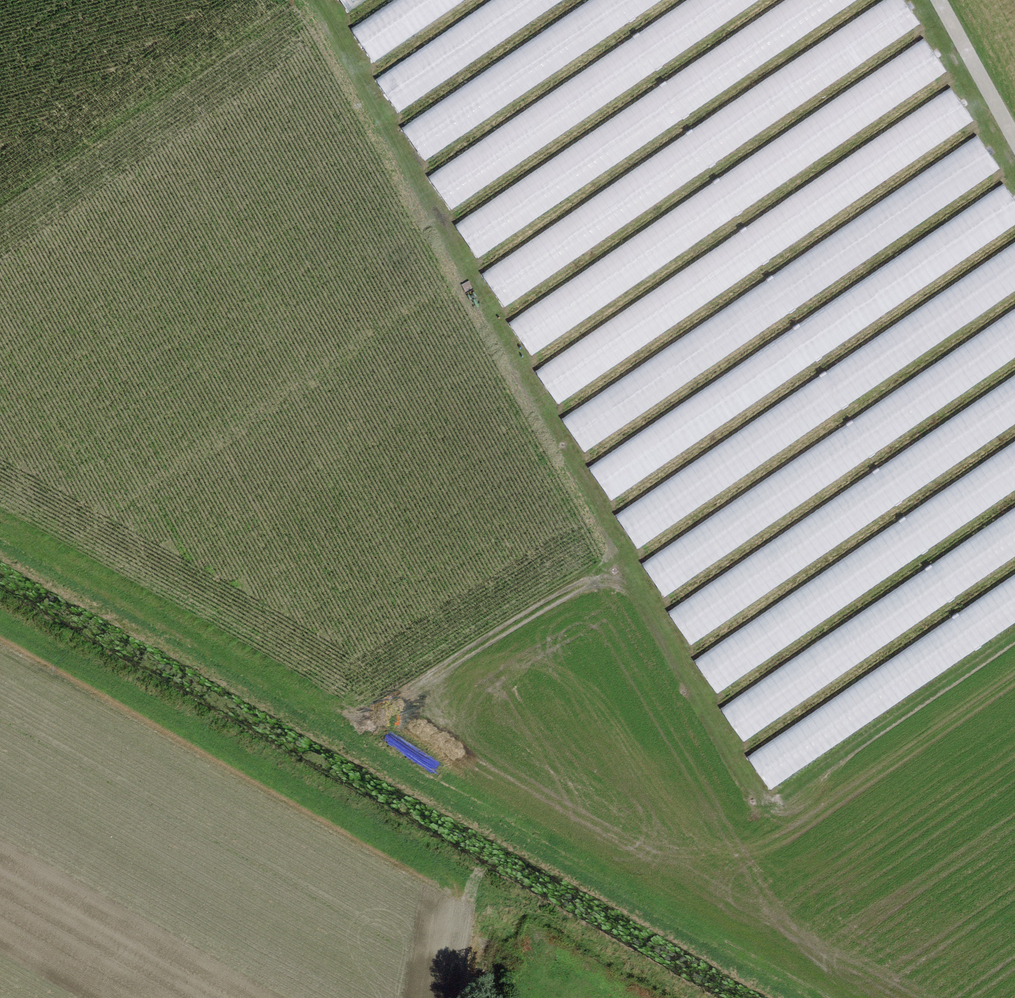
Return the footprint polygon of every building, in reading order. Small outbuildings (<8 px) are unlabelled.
[(349,12),(367,0),(341,0),(349,12)] [(349,30),(372,63),(465,0),(394,0),(349,30)] [(377,80),(399,113),(565,0),(494,0),(377,80)] [(402,128),(424,161),(662,0),(591,0),(402,128)] [(430,176),(452,209),(760,0),(689,0),(430,176)] [(456,225),(479,258),(858,0),(787,0),(456,225)] [(903,0),(887,0),(483,274),(506,307),(920,25),(903,0)] [(946,72),(924,39),(509,321),(532,354),(946,72)] [(973,122),(951,89),(536,371),(559,404),(973,122)] [(1000,169),(977,136),(563,418),(585,451),(1000,169)] [(1004,185),(590,466),(612,499),(1014,225),(1014,201),(1004,185)] [(617,516),(639,549),(1014,293),(1014,245),(617,516)] [(641,563),(664,596),(1014,357),(1014,308),(641,563)] [(668,611),(691,644),(1014,424),(1014,376),(668,611)] [(695,659),(717,692),(1014,490),(1014,442),(695,659)] [(722,708),(744,741),(1014,557),(1014,509),(722,708)] [(749,756),(772,789),(1014,624),(1014,575),(749,756)]
